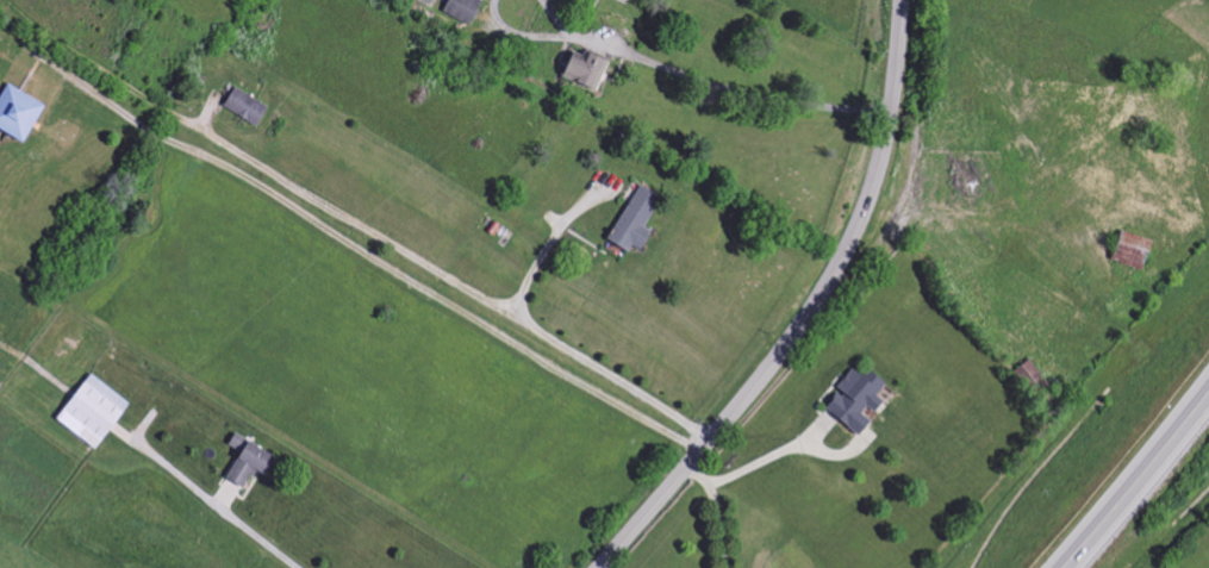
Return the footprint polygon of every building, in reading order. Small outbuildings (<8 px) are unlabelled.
[(605,62),(566,50),(557,79),(596,91),(605,62)] [(20,144),(42,105),(4,84),(0,90),(0,133),(20,144)] [(266,108),(231,87),(220,107),(254,128),(266,108)] [(605,243),(625,253),(628,246),(637,251),(647,231),(641,228),(657,197),(634,185),(605,243)] [(1147,240),(1117,232),(1109,261),(1140,269),(1147,240)] [(869,418),(868,417),(879,402),(873,397),(882,385),(864,370),(858,377),(850,370),(820,408),(855,436),(869,418)] [(52,421),(94,451),(128,404),(86,374),(52,421)] [(270,456),(232,434),(225,446),(237,453),(222,479),(239,489),(250,470),(259,476),(270,456)]
